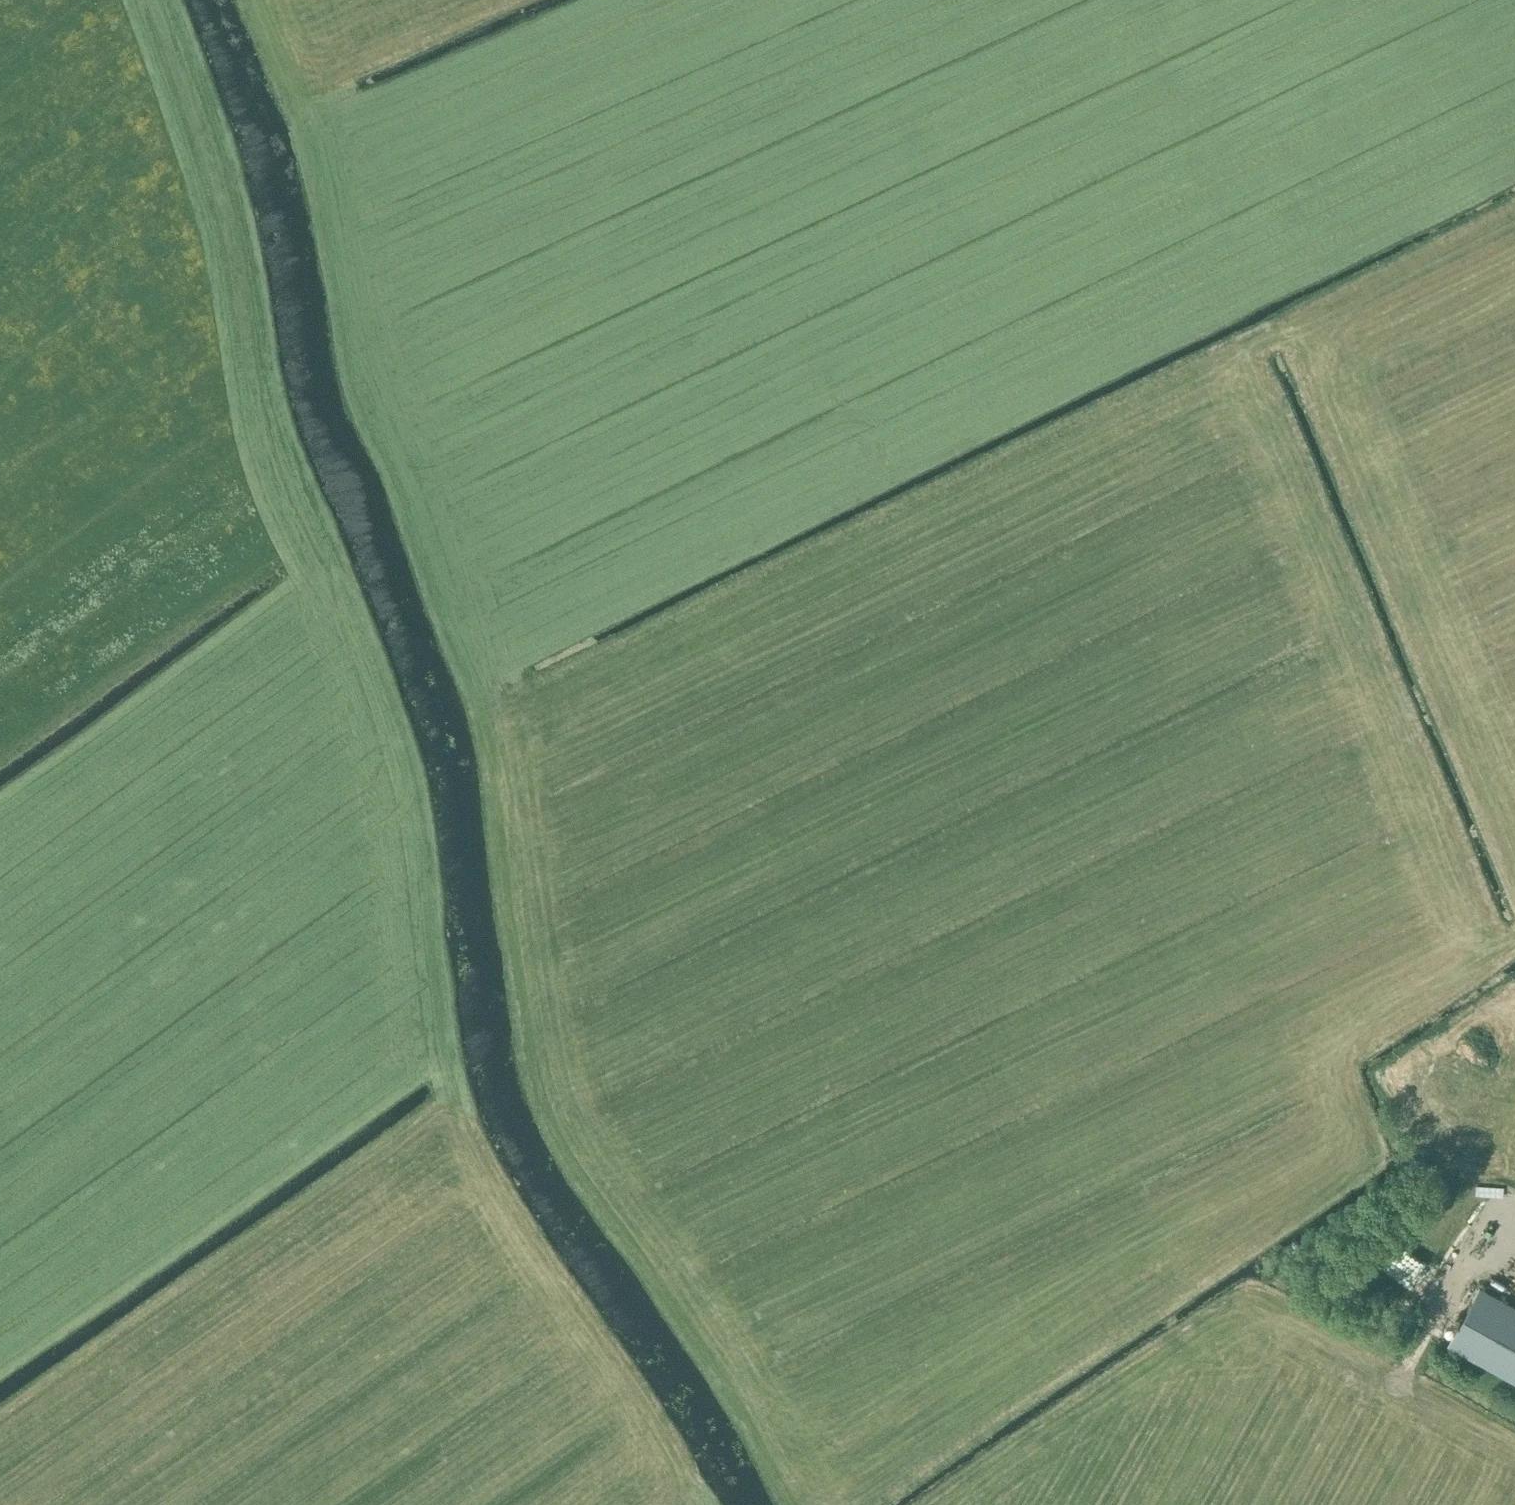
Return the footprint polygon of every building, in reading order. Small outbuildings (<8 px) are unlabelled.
[(1479,1289),(1447,1345),(1514,1383),(1514,1310),(1479,1289)]
